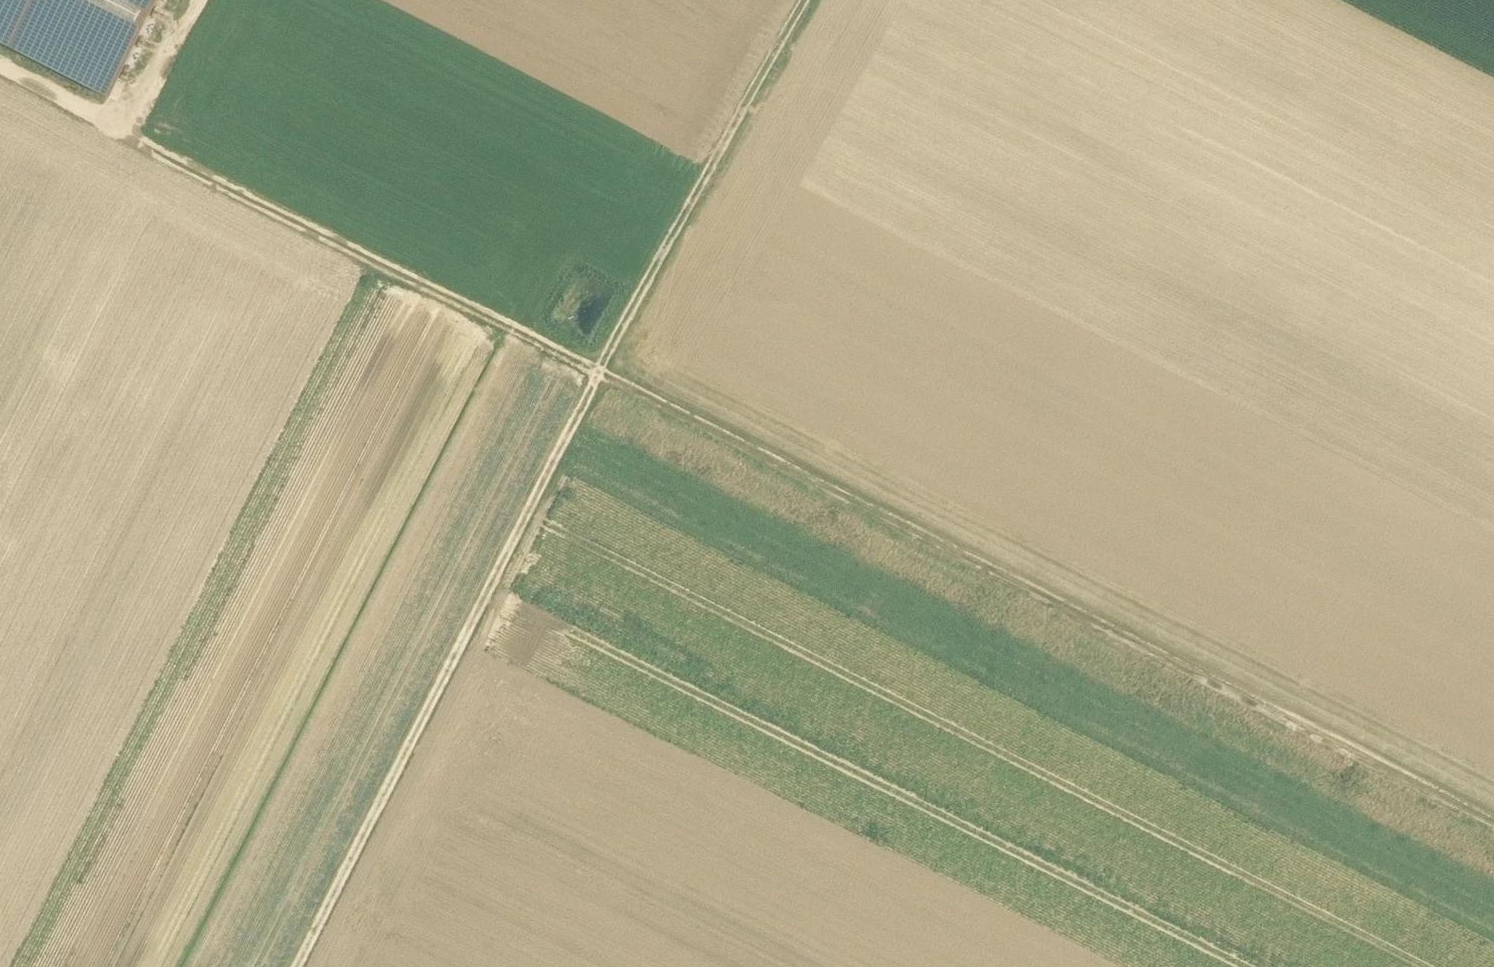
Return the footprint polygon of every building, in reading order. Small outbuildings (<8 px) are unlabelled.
[(108,99),(158,0),(0,0),(0,44),(108,99)]
